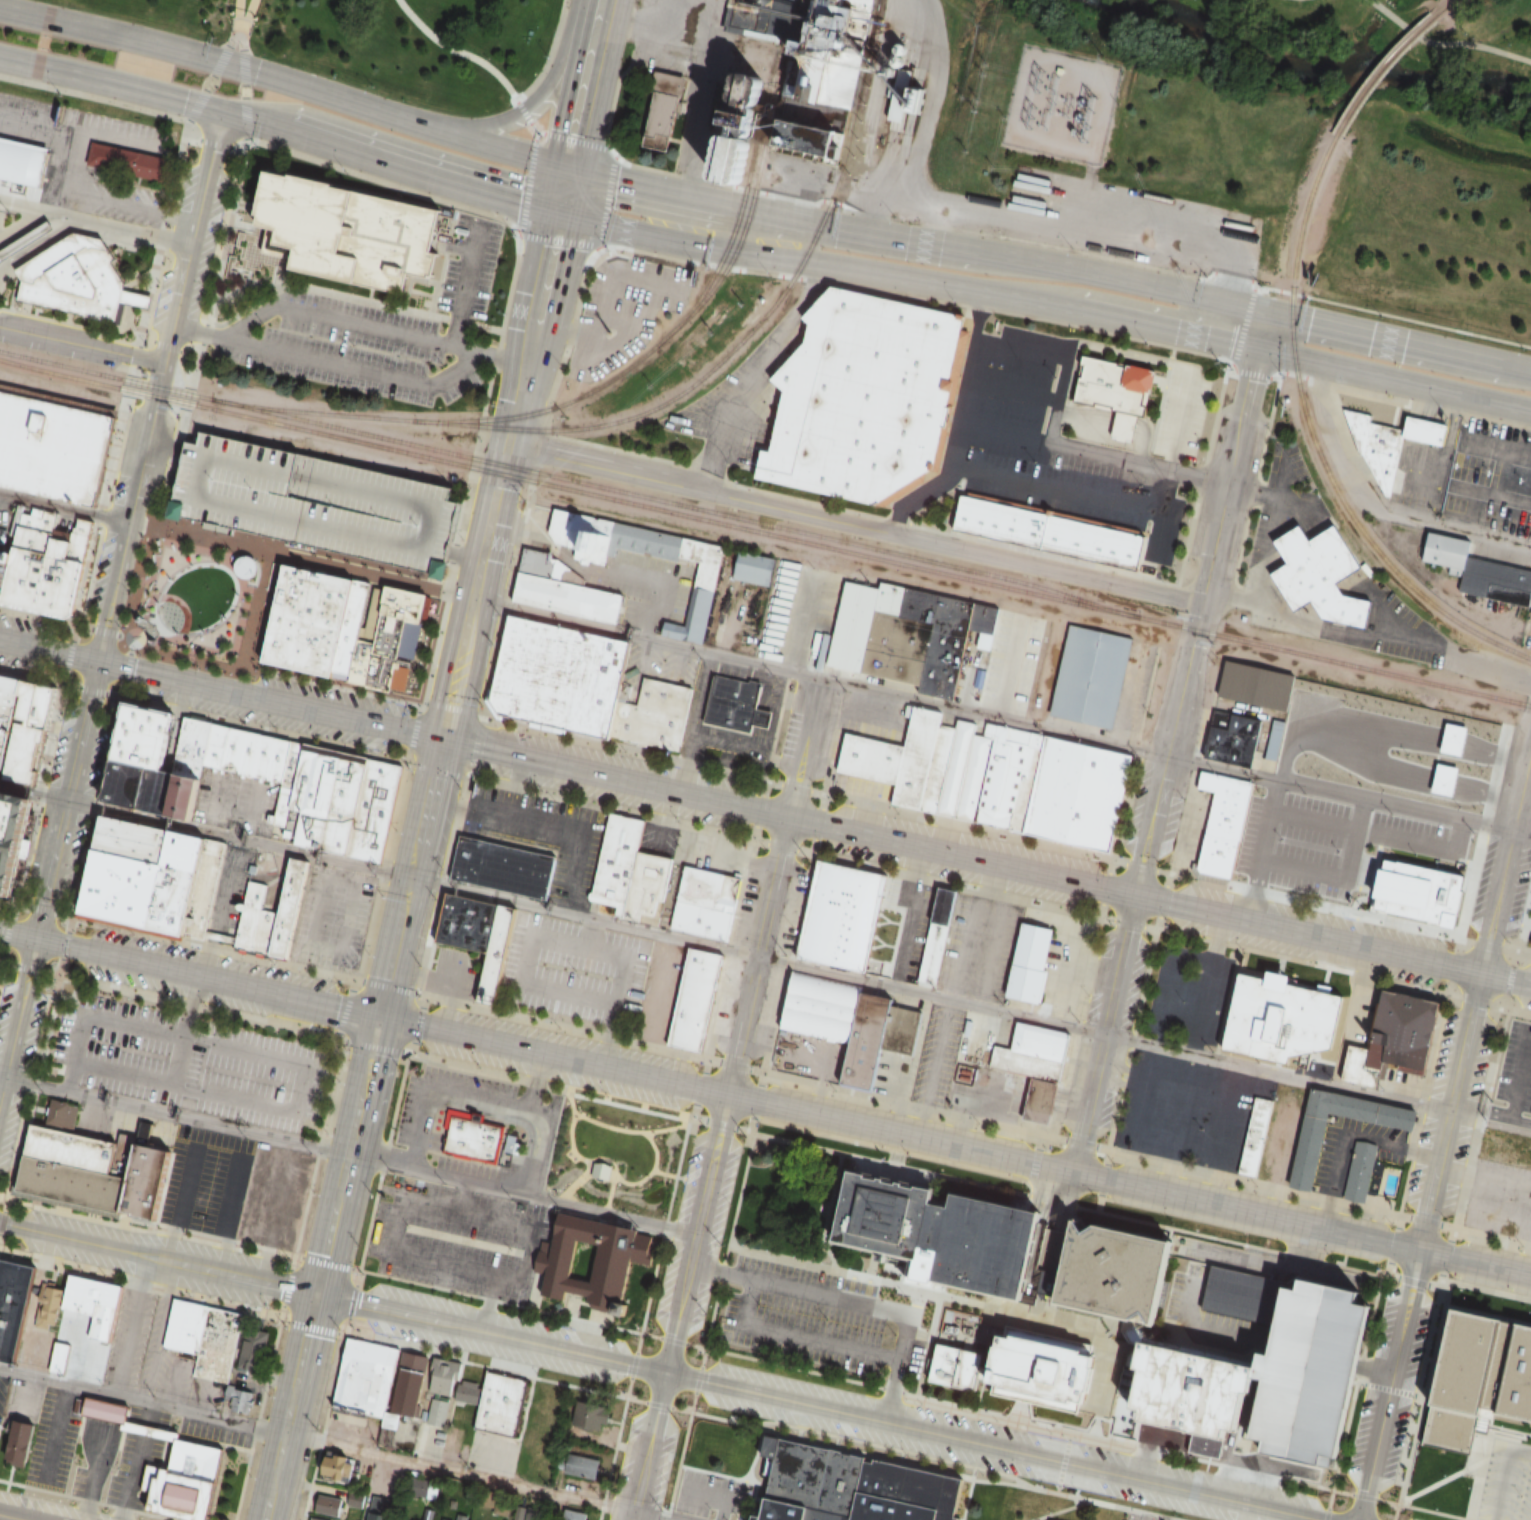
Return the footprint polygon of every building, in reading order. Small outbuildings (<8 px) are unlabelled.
[(721,34),(729,0),(868,0),(832,158),(746,135),(734,186),(711,180),(723,129),(709,127),(718,81),(730,83),(734,65),(775,75),(781,47),(721,34)] [(684,74),(667,149),(643,144),(661,69),(684,74)] [(45,187),(0,177),(0,135),(54,147),(45,187)] [(93,141),(174,159),(169,182),(88,164),(93,141)] [(263,170),(290,176),(291,172),(334,182),(333,184),(353,189),(353,191),(365,194),(365,192),(438,209),(429,251),(435,252),(430,277),(426,276),(425,279),(404,274),(400,291),(393,289),(392,291),(290,268),(292,258),(265,252),(270,229),(256,226),(259,211),(254,210),(263,170)] [(238,211),(248,210),(247,203),(238,204),(238,211)] [(7,260),(0,269),(0,253),(55,220),(60,228),(7,260)] [(78,232),(107,239),(117,259),(114,261),(127,284),(127,289),(155,296),(152,310),(123,303),(118,324),(43,305),(20,300),(25,279),(17,269),(78,232)] [(828,288),(938,313),(963,318),(949,380),(956,382),(952,396),(949,396),(946,406),(950,407),(945,433),(940,432),(933,465),(926,463),(924,473),(875,504),(870,507),(751,480),(757,450),(769,453),(783,392),(770,380),(803,345),(807,324),(801,319),(828,288)] [(1081,355),(1119,363),(1118,365),(1127,367),(1127,364),(1156,370),(1151,393),(1145,392),(1142,406),(1145,407),(1143,416),(1136,414),(1130,441),(1108,436),(1114,410),(1071,401),(1081,355)] [(1336,386),(1415,406),(1412,416),(1407,436),(1392,497),(1387,495),(1365,453),(1360,453),(1336,386)] [(99,507),(0,485),(0,390),(119,416),(99,507)] [(1412,416),(1451,426),(1446,446),(1407,436),(1412,416)] [(195,425),(455,483),(452,495),(463,498),(450,557),(453,558),(449,575),(434,572),(435,569),(184,511),(183,514),(170,511),(174,495),(175,496),(188,436),(193,437),(195,425)] [(957,495),(1141,536),(1134,569),(950,529),(957,495)] [(656,531),(554,507),(546,541),(572,547),(569,560),(609,570),(615,546),(651,554),(656,531)] [(23,511),(42,515),(43,509),(59,512),(56,526),(70,529),(74,514),(97,519),(77,611),(70,617),(3,602),(12,561),(23,511)] [(1339,526),(1366,566),(1341,583),(1350,595),(1377,600),(1372,627),(1328,618),(1316,602),(1300,614),(1272,574),(1285,565),(1276,551),(1278,542),(1303,525),(1315,542),(1339,526)] [(1461,555),(1530,570),(1530,594),(1528,607),(1457,591),(1460,578),(1446,575),(1448,566),(1416,559),(1423,530),(1465,539),(1461,555)] [(707,645),(725,545),(686,538),(683,560),(697,562),(686,625),(664,621),(661,637),(707,645)] [(733,579),(773,587),(779,558),(739,550),(733,579)] [(3,602),(0,601),(0,559),(12,561),(3,602)] [(282,563),(352,579),(332,672),(331,677),(260,661),(282,563)] [(970,648),(994,653),(1003,608),(845,576),(826,669),(961,696),(970,648)] [(349,676),(332,672),(352,579),(369,583),(358,634),(349,676)] [(358,634),(370,636),(382,583),(429,594),(423,622),(405,618),(389,691),(347,682),(349,676),(358,634)] [(631,640),(508,613),(488,700),(497,715),(609,740),(609,736),(617,702),(631,640)] [(1070,624),(1134,638),(1115,728),(1050,714),(1070,624)] [(1225,661),(1293,677),(1285,711),(1217,695),(1225,661)] [(40,784),(0,775),(0,672),(62,686),(49,744),(45,743),(39,770),(43,771),(40,784)] [(711,674),(764,686),(759,708),(777,712),(773,729),(757,726),(755,735),(700,722),(711,674)] [(617,702),(630,705),(636,676),(689,688),(675,751),(609,736),(617,702)] [(176,714),(128,703),(116,759),(163,769),(176,714)] [(979,821),(995,727),(947,719),(948,712),(911,706),(905,744),(844,733),(837,773),(896,784),(892,806),(979,821)] [(1506,720),(1430,707),(1413,806),(1489,819),(1506,720)] [(1211,713),(1260,723),(1252,767),(1202,758),(1211,713)] [(182,715),(208,720),(198,764),(195,776),(169,770),(182,715)] [(208,720),(226,724),(216,768),(198,764),(208,720)] [(226,724),(285,737),(275,781),(216,768),(226,724)] [(285,737),(366,756),(344,854),(263,836),(275,781),(285,737)] [(1031,837),(1118,852),(1135,753),(1048,738),(1031,837)] [(366,756),(392,761),(370,860),(344,854),(366,756)] [(116,759),(106,801),(195,821),(205,778),(195,776),(169,770),(163,769),(116,759)] [(1255,783),(1201,772),(1197,790),(1216,794),(1200,866),(1204,873),(1234,879),(1236,871),(1252,795),(1255,783)] [(11,897),(0,894),(0,790),(34,798),(11,897)] [(102,813),(206,836),(182,939),(78,915),(102,813)] [(640,854),(647,823),(611,815),(591,903),(616,909),(614,916),(625,919),(640,854)] [(461,836),(559,858),(550,901),(451,880),(461,836)] [(640,854),(673,862),(663,905),(656,904),(653,919),(638,916),(637,921),(625,919),(640,854)] [(287,959),(230,947),(245,879),(263,884),(258,908),(276,911),(289,856),(306,859),(287,959)] [(1403,859),(1436,867),(1463,873),(1469,874),(1466,889),(1469,889),(1461,926),(1451,923),(1442,922),(1431,919),(1390,910),(1378,907),(1382,893),(1389,858),(1397,860),(1402,861),(1403,859)] [(821,864),(889,880),(867,975),(798,959),(821,864)] [(680,865),(735,877),(721,938),(666,926),(680,865)] [(938,887),(956,892),(933,984),(915,980),(938,887)] [(501,903),(447,891),(436,941),(489,953),(501,903)] [(501,903),(517,907),(495,1006),(478,1002),(489,953),(501,903)] [(1058,928),(1020,920),(1005,996),(1043,1004),(1058,928)] [(687,948),(726,956),(706,1055),(666,1047),(687,948)] [(900,997),(791,971),(777,1029),(847,1045),(838,1083),(879,1093),(887,1059),(897,1061),(899,1054),(915,1058),(926,1013),(908,1008),(904,1025),(894,1023),(900,997)] [(1236,973),(1245,972),(1353,995),(1341,1050),(1298,1058),(1296,1065),(1220,1050),(1236,973)] [(1388,989),(1449,1003),(1433,1072),(1393,1063),(1391,1074),(1386,1072),(1382,1091),(1336,1081),(1345,1043),(1374,1050),(1388,989)] [(989,1068),(1033,1076),(1024,1120),(1056,1126),(1074,1034),(1019,1023),(1014,1050),(993,1046),(989,1068)] [(1519,1035),(1516,1047),(1503,1044),(1492,1100),(1530,1108),(1530,1037),(1519,1035)] [(1422,1111),(1311,1088),(1289,1186),(1316,1191),(1333,1114),(1419,1132),(1422,1122),(1422,1111)] [(1252,1096),(1274,1100),(1259,1178),(1237,1173),(1252,1096)] [(446,1109),(470,1113),(469,1121),(504,1128),(498,1163),(443,1152),(447,1130),(442,1129),(446,1109)] [(26,1153),(32,1124),(123,1144),(119,1160),(117,1175),(26,1153)] [(1530,1164),(1530,1137),(1483,1128),(1478,1154),(1530,1164)] [(1355,1142),(1370,1142),(1379,1147),(1366,1202),(1343,1197),(1355,1142)] [(140,1143),(176,1151),(161,1223),(125,1216),(133,1178),(140,1143)] [(125,1216),(17,1192),(26,1153),(117,1175),(133,1178),(125,1216)] [(844,1165),(864,1170),(863,1172),(871,1174),(872,1171),(882,1173),(881,1177),(891,1179),(891,1176),(900,1178),(899,1182),(911,1184),(912,1181),(929,1185),(926,1198),(940,1201),(943,1187),(1036,1209),(1015,1299),(909,1274),(914,1255),(828,1235),(844,1165)] [(560,1212),(643,1229),(642,1233),(655,1236),(658,1250),(649,1265),(637,1262),(629,1304),(624,1303),(622,1310),(585,1302),(586,1297),(570,1294),(569,1299),(543,1294),(548,1271),(536,1269),(542,1240),(553,1243),(560,1212)] [(1071,1216),(1085,1220),(1090,1233),(1101,1224),(1179,1241),(1160,1326),(1155,1325),(1149,1329),(1155,1339),(1252,1362),(1233,1442),(1137,1420),(1148,1371),(1124,1365),(1126,1354),(1135,1348),(1125,1332),(1127,1319),(1051,1301),(1071,1216)] [(11,1364),(0,1361),(0,1259),(33,1267),(11,1364)] [(69,1275),(122,1287),(109,1343),(89,1338),(94,1317),(62,1309),(59,1323),(42,1320),(49,1287),(65,1290),(69,1275)] [(1292,1275),(1368,1292),(1366,1303),(1381,1306),(1345,1459),(1332,1456),(1329,1467),(1262,1451),(1266,1435),(1255,1432),(1292,1275)] [(247,1311),(172,1299),(164,1348),(197,1354),(193,1377),(207,1380),(202,1407),(246,1414),(250,1390),(231,1387),(234,1369),(266,1374),(273,1333),(244,1328),(247,1311)] [(1450,1311),(1530,1328),(1530,1428),(1472,1415),(1465,1448),(1423,1438),(1450,1311)] [(1005,1325),(1098,1345),(1097,1350),(1104,1352),(1103,1355),(1116,1358),(1105,1405),(1094,1403),(1093,1407),(1086,1405),(1084,1414),(990,1394),(1005,1325)] [(346,1337),(398,1349),(382,1419),(330,1407),(346,1337)] [(66,1376),(74,1346),(55,1341),(48,1372),(66,1376)] [(935,1342),(983,1352),(975,1390),(927,1380),(935,1342)] [(84,1416),(130,1424),(133,1407),(88,1399),(84,1416)] [(592,1430),(599,1404),(580,1399),(573,1426),(592,1430)] [(7,1463),(27,1469),(38,1425),(18,1420),(7,1463)] [(158,1466),(146,1464),(142,1489),(147,1490),(143,1512),(191,1519),(216,1519),(228,1448),(162,1437),(158,1466)] [(959,1517),(958,1519),(758,1519),(777,1437),(961,1479),(953,1516),(959,1517)] [(566,1474),(600,1480),(603,1460),(570,1454),(566,1474)] [(330,1480),(352,1481),(353,1457),(331,1456),(330,1480)] [(366,1495),(324,1486),(319,1513),(342,1517),(345,1506),(363,1509),(366,1495)] [(370,1519),(388,1519),(392,1500),(374,1497),(370,1519)]
